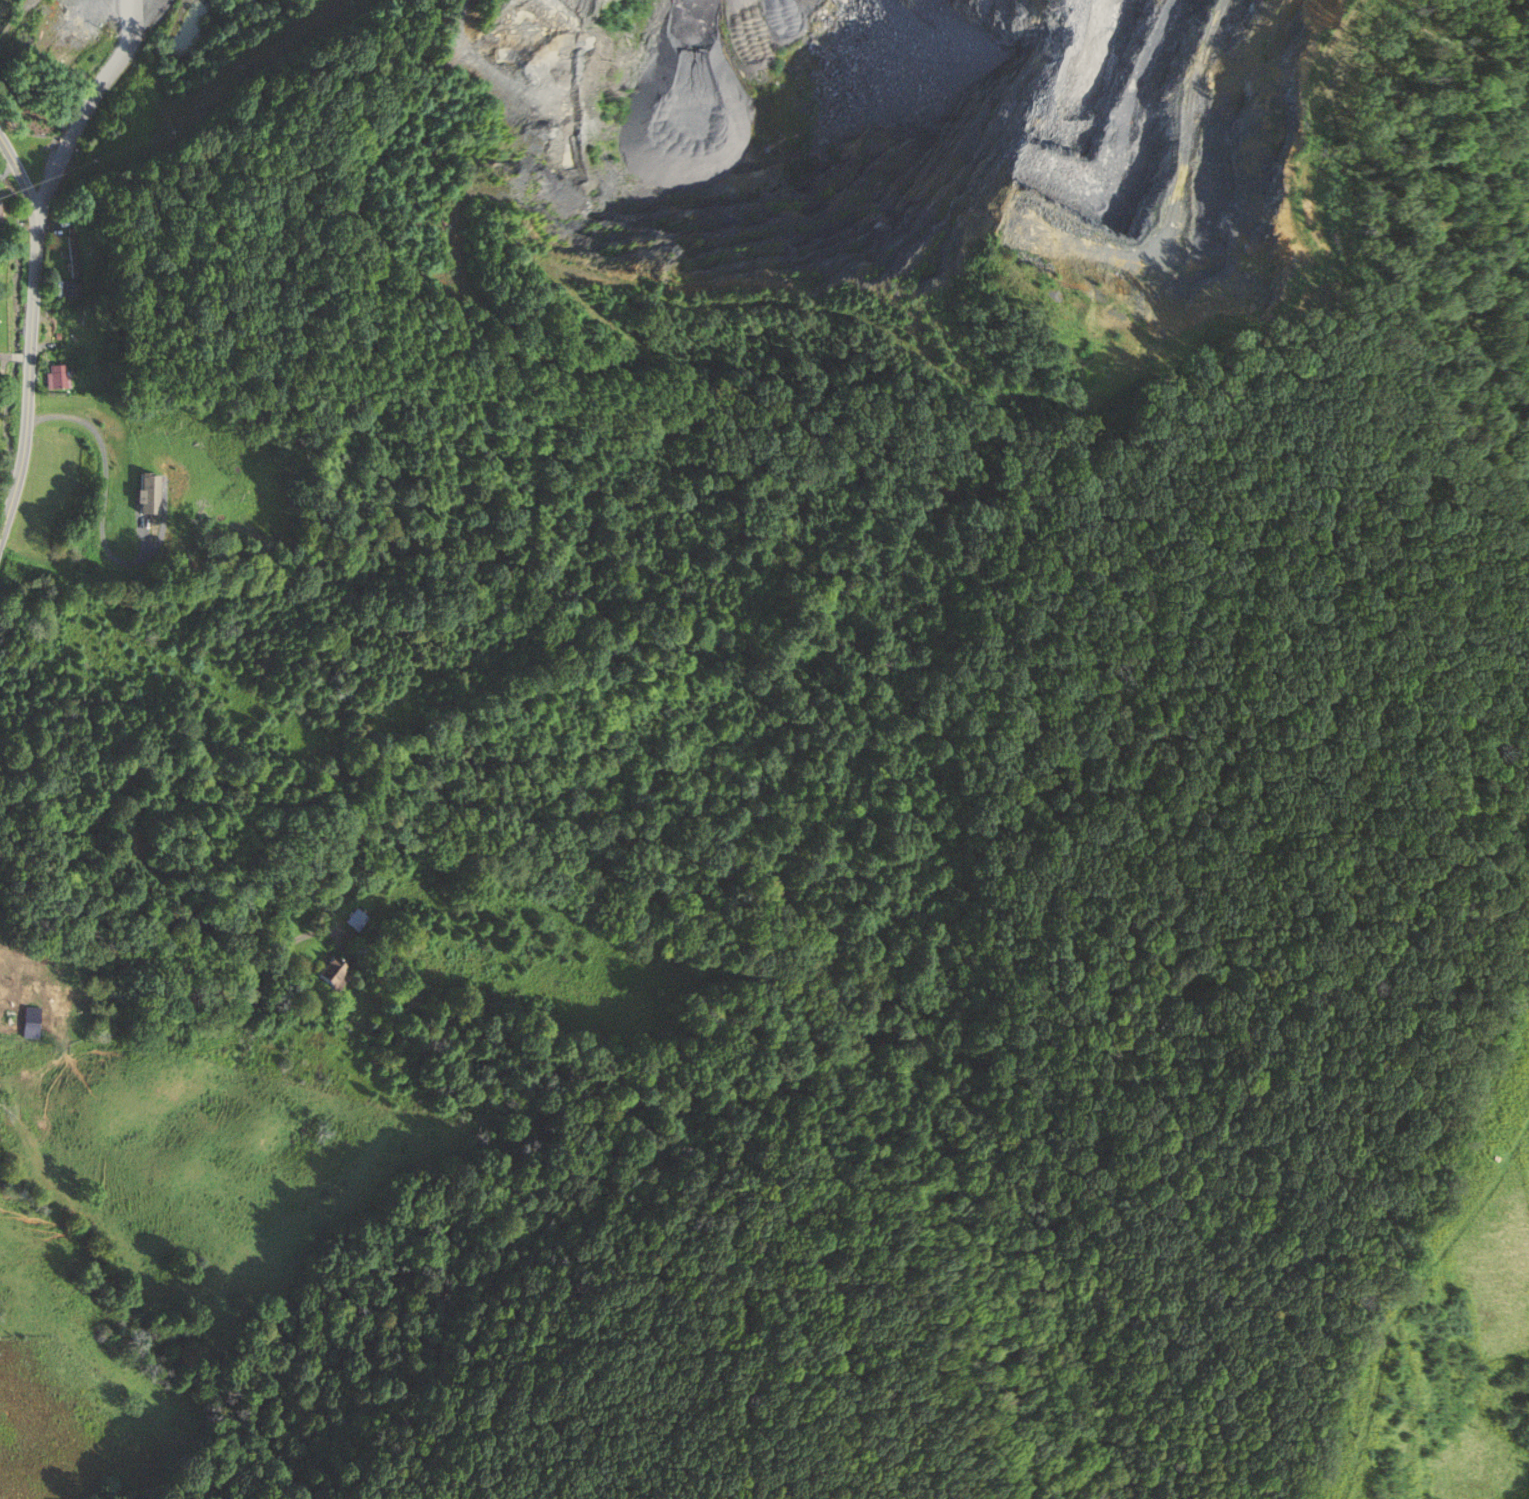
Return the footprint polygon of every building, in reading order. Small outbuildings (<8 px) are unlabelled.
[(81,282),(55,282),(55,300),(81,300),(81,282)] [(45,365),(45,389),(69,389),(68,365),(45,365)] [(128,515),(152,516),(154,476),(130,475),(128,515)] [(364,933),(373,918),(356,908),(347,923),(364,933)] [(314,981),(340,994),(350,972),(325,960),(314,981)]
